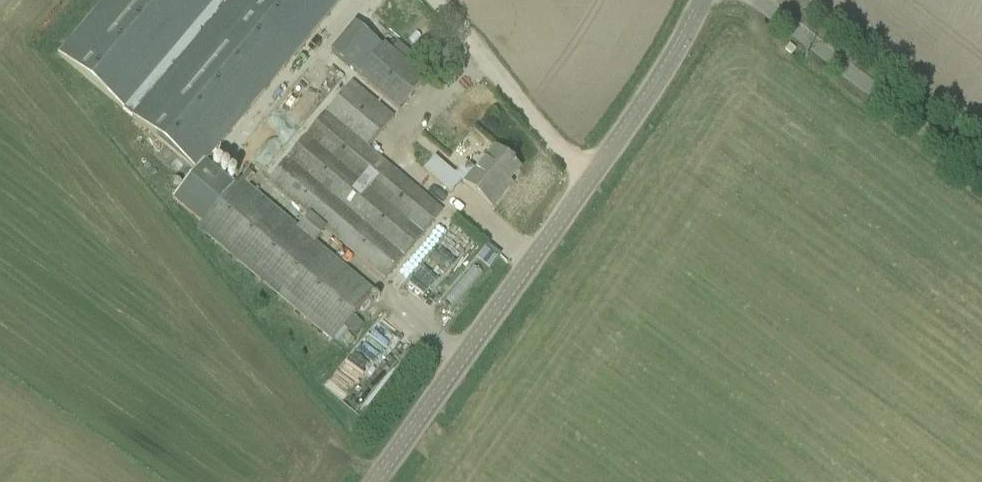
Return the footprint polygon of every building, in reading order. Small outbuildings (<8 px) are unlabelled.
[(296,52),(340,0),(103,0),(57,55),(195,171),(204,161),(296,52)] [(383,45),(357,75),(398,110),(424,80),(383,45)] [(307,216),(298,227),(314,243),(324,230),(383,280),(441,211),(366,148),(392,118),(350,83),(267,182),(307,216)] [(237,158),(267,159),(268,130),(238,129),(237,158)] [(434,158),(423,170),(451,193),(461,182),(491,208),(503,194),(500,191),(518,170),(494,149),(474,172),(465,164),(454,176),(434,158)] [(314,243),(298,227),(213,154),(181,192),(208,215),(198,228),(331,341),(373,292),(314,243)] [(410,311),(467,250),(441,226),(384,287),(410,311)]
